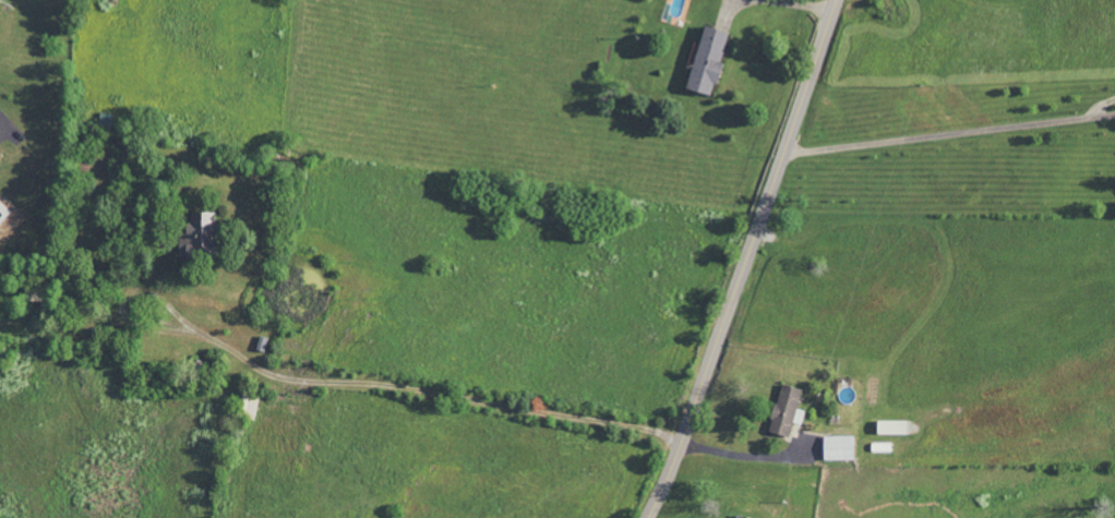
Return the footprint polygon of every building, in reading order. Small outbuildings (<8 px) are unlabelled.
[(712,96),(727,31),(700,25),(685,90),(712,96)] [(188,223),(175,224),(177,258),(212,255),(209,211),(187,213),(188,223)] [(801,390),(780,384),(766,432),(787,438),(791,422),(800,424),(804,411),(796,409),(801,390)] [(903,434),(903,421),(874,421),(875,434),(903,434)] [(852,436),(821,437),(822,460),(852,459),(852,436)]
